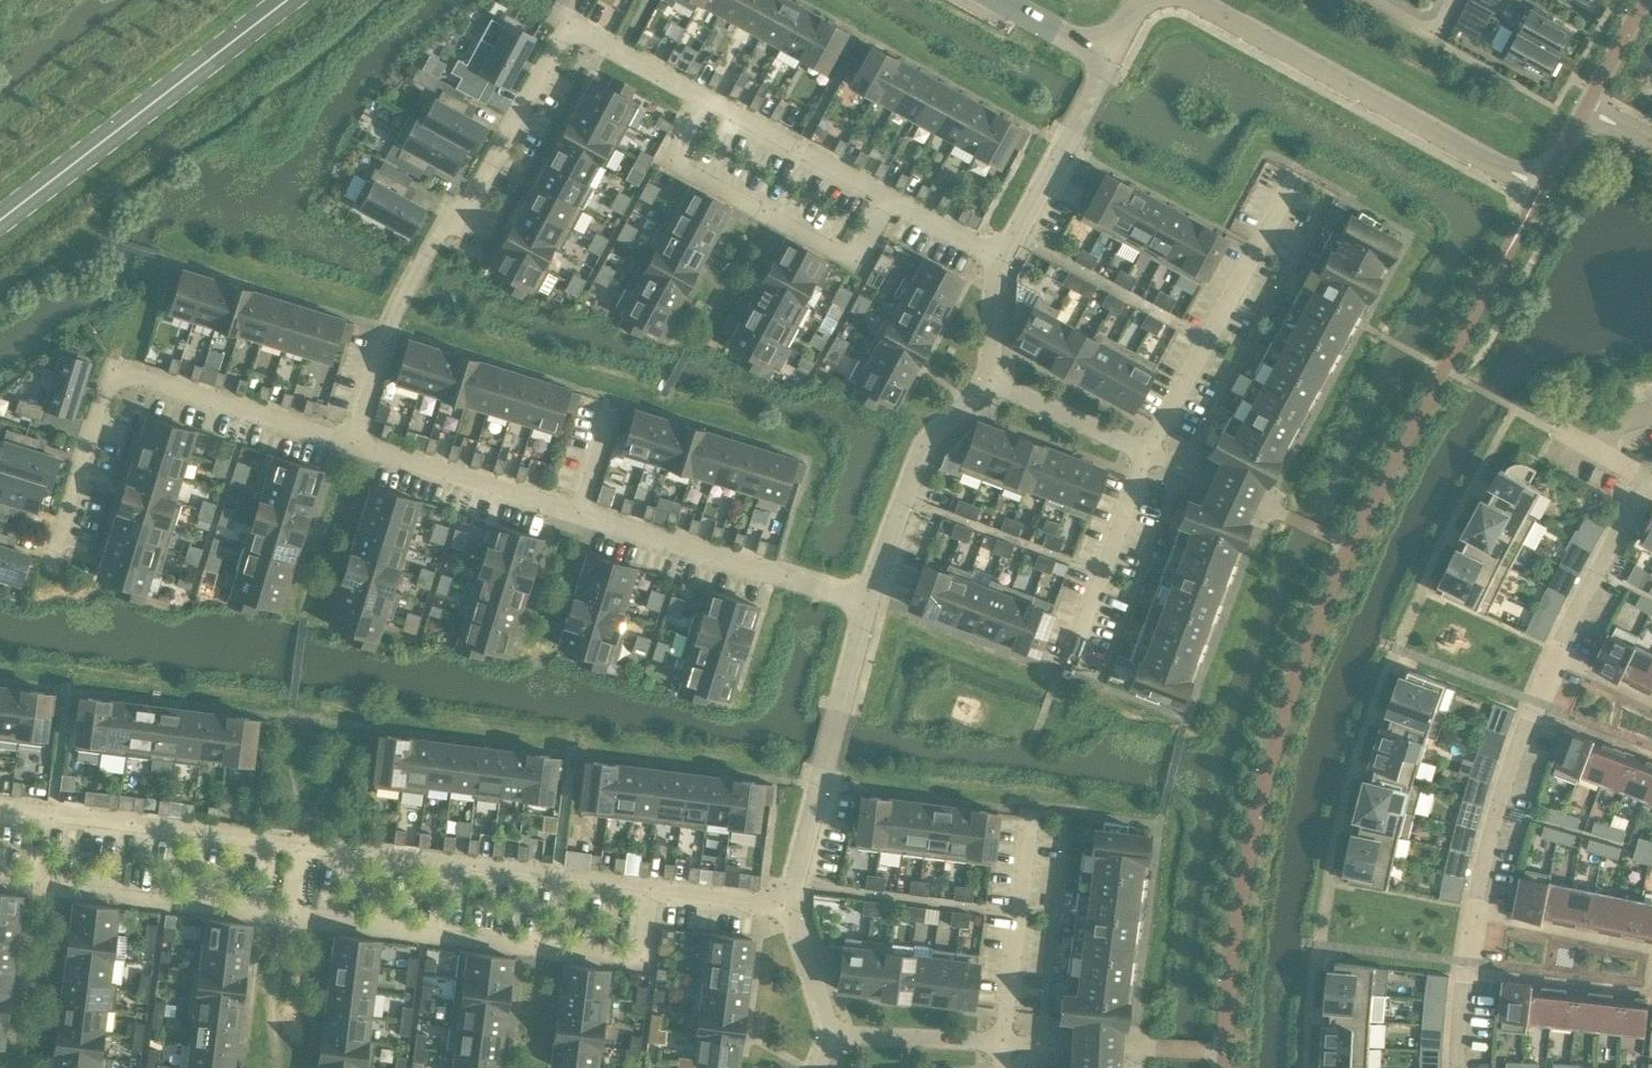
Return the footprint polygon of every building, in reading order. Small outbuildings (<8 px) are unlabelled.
[(700,2),(721,13),(728,0),(701,0),(700,2)] [(721,13),(741,24),(755,0),(728,0),(721,13)] [(741,24),(763,36),(783,0),(755,0),(741,24)] [(787,0),(783,0),(763,36),(783,47),(804,9),(787,0)] [(1491,16),(1497,5),(1488,0),(1470,0),(1467,4),(1491,16)] [(1491,16),(1467,4),(1461,15),(1484,28),(1491,16)] [(1526,6),(1514,29),(1560,52),(1562,48),(1566,50),(1573,37),(1569,35),(1572,31),(1545,16),(1546,13),(1535,7),(1533,10),(1526,6)] [(804,9),(783,47),(805,59),(826,21),(804,9)] [(826,21),(805,59),(824,69),(836,48),(845,53),(854,37),(826,21)] [(508,24),(482,72),(482,73),(506,86),(533,37),(508,24)] [(1560,52),(1514,29),(1502,52),(1508,56),(1507,59),(1518,65),(1520,62),(1547,77),(1549,72),(1552,74),(1560,61),(1556,60),(1560,52)] [(636,45),(643,49),(650,36),(643,32),(636,45)] [(876,98),(896,60),(863,42),(854,59),(864,64),(852,85),(876,98)] [(667,61),(674,65),(681,53),(673,49),(667,61)] [(430,54),(422,68),(439,78),(447,63),(430,54)] [(688,73),(695,77),(701,64),(694,60),(688,73)] [(896,60),(876,98),(895,108),(916,70),(896,60)] [(916,70),(895,108),(918,120),(938,82),(916,70)] [(708,84),(716,88),(722,75),(715,71),(708,84)] [(431,74),(425,86),(434,91),(441,79),(431,74)] [(594,80),(582,101),(628,126),(640,104),(629,99),(634,89),(614,78),(609,88),(594,80)] [(729,95),(736,99),(743,86),(735,82),(729,95)] [(938,82),(918,120),(937,131),(958,93),(938,82)] [(435,100),(423,123),(423,124),(466,147),(465,148),(471,151),(484,127),(464,115),(470,103),(443,88),(436,101),(435,100)] [(979,105),(958,93),(937,131),(959,143),(979,105)] [(750,106),(757,110),(764,98),(756,94),(750,106)] [(582,101),(571,122),(617,147),(628,126),(582,101)] [(770,117),(778,122),(784,109),(777,105),(770,117)] [(979,105),(959,143),(982,155),(1002,117),(979,105)] [(423,124),(423,123),(409,115),(395,140),(404,145),(397,157),(426,172),(432,160),(453,171),(465,148),(466,147),(423,124)] [(667,131),(672,123),(659,117),(655,125),(667,131)] [(1002,117),(982,155),(999,164),(1010,143),(1020,148),(1029,131),(1002,117)] [(617,147),(571,122),(560,143),(597,163),(597,164),(605,169),(617,147)] [(833,152),(841,156),(848,143),(840,139),(833,152)] [(560,143),(548,163),(586,184),(586,183),(597,164),(597,163),(560,143)] [(637,158),(649,165),(654,157),(641,150),(637,158)] [(854,163),(862,167),(868,154),(861,150),(854,163)] [(649,165),(637,158),(632,166),(645,173),(649,165)] [(874,174),(882,178),(889,166),(881,161),(874,174)] [(586,184),(548,163),(537,184),(583,209),(595,188),(586,183),(586,184)] [(410,234),(424,209),(403,198),(410,186),(399,180),(388,174),(376,167),(369,179),(367,178),(353,202),(410,234)] [(895,185),(903,189),(910,177),(902,173),(895,185)] [(1101,231),(1126,185),(1105,173),(1080,220),(1101,231)] [(643,189),(656,196),(660,189),(647,182),(643,189)] [(683,183),(671,204),(717,229),(729,207),(683,183)] [(583,209),(537,184),(526,205),(572,230),(583,209)] [(916,196),(924,201),(930,188),(923,184),(916,196)] [(1146,195),(1126,185),(1101,231),(1121,242),(1146,195)] [(656,196),(643,189),(639,197),(652,204),(656,196)] [(619,191),(614,199),(627,206),(631,198),(619,191)] [(936,208),(944,212),(951,199),(943,195),(936,208)] [(1166,206),(1146,195),(1121,242),(1141,252),(1166,206)] [(627,206),(614,199),(610,208),(622,215),(627,206)] [(671,204),(660,225),(706,250),(717,229),(671,204)] [(526,205),(515,225),(552,246),(552,247),(560,251),(572,230),(526,205)] [(1185,216),(1166,206),(1141,252),(1160,263),(1185,216)] [(973,211),(965,207),(958,219),(966,224),(972,213),(973,211)] [(1350,215),(1340,233),(1339,234),(1383,258),(1382,260),(1386,262),(1398,241),(1379,231),(1383,224),(1361,212),(1357,219),(1350,215)] [(972,213),(966,224),(977,229),(982,219),(972,213)] [(1205,227),(1185,216),(1160,263),(1180,273),(1205,227)] [(621,231),(634,238),(638,229),(625,222),(621,231)] [(552,246),(515,225),(503,246),(541,266),(542,265),(552,247),(552,246)] [(706,250),(660,225),(648,247),(657,251),(657,250),(694,271),(706,250)] [(1205,227),(1180,273),(1200,284),(1225,238),(1205,227)] [(1339,234),(1340,233),(1333,229),(1312,269),(1362,296),(1366,299),(1378,278),(1374,276),(1382,260),(1383,258),(1339,234)] [(634,238),(621,231),(616,239),(629,246),(634,238)] [(596,232),(592,241),(604,248),(609,239),(596,232)] [(786,239),(774,260),(812,281),(811,282),(820,287),(832,264),(786,239)] [(604,248),(592,241),(587,249),(600,256),(604,248)] [(541,266),(503,246),(492,268),(507,276),(502,285),(522,296),(527,287),(537,293),(550,270),(542,265),(541,266)] [(1083,265),(1090,253),(1082,248),(1075,261),(1083,265)] [(657,250),(657,251),(646,271),(683,291),(694,271),(657,250)] [(877,260),(890,267),(894,260),(881,253),(877,260)] [(1098,257),(1090,253),(1083,265),(1091,270),(1098,257)] [(925,258),(914,279),(913,280),(951,300),(963,279),(925,258)] [(812,281),(774,260),(763,281),(801,301),(811,282),(812,281)] [(890,267),(877,260),(873,268),(885,275),(890,267)] [(603,264),(598,272),(611,279),(616,271),(603,264)] [(638,266),(626,287),(672,312),(683,291),(646,271),(638,266)] [(194,319),(207,278),(173,267),(168,285),(178,288),(171,311),(194,319)] [(1122,286),(1129,274),(1121,269),(1114,282),(1122,286)] [(1362,296),(1312,269),(1293,303),(1344,331),(1362,296)] [(1070,288),(1077,276),(1069,271),(1062,284),(1070,288)] [(611,279),(598,272),(594,280),(607,287),(611,279)] [(569,282),(582,289),(586,281),(574,274),(569,282)] [(1129,274),(1122,286),(1130,291),(1137,278),(1129,274)] [(913,280),(914,279),(905,275),(893,298),(905,304),(906,303),(940,321),(951,300),(913,280)] [(1077,276),(1070,288),(1090,299),(1097,286),(1077,276)] [(229,285),(207,278),(194,319),(217,326),(229,285)] [(763,281),(752,302),(789,322),(790,321),(801,301),(763,281)] [(582,289),(569,282),(565,290),(577,297),(582,289)] [(229,285),(217,326),(239,333),(252,292),(229,285)] [(840,285),(836,294),(848,300),(853,292),(840,285)] [(672,312),(626,287),(614,309),(626,315),(621,324),(640,335),(645,325),(660,334),(672,312)] [(1161,308),(1168,295),(1160,291),(1153,303),(1161,308)] [(275,299),(252,292),(239,333),(262,340),(275,299)] [(1109,309),(1116,297),(1108,292),(1101,305),(1109,309)] [(848,300),(836,294),(831,302),(844,309),(848,300)] [(859,294),(855,301),(867,308),(871,301),(859,294)] [(1168,295),(1161,308),(1169,312),(1176,300),(1168,295)] [(1116,297),(1109,309),(1118,314),(1124,301),(1116,297)] [(1054,318),(1055,319),(1060,311),(1038,299),(1034,307),(1016,298),(1014,335),(1018,337),(1013,345),(1034,356),(1054,318)] [(275,299),(262,340),(284,347),(297,306),(275,299)] [(867,308),(855,301),(851,309),(863,316),(867,308)] [(789,322),(752,302),(741,322),(778,343),(777,344),(786,349),(798,326),(790,321),(789,322)] [(906,303),(905,304),(894,323),(929,342),(940,321),(906,303)] [(1344,331),(1293,303),(1273,340),(1324,367),(1344,331)] [(320,313),(297,306),(284,347),(307,354),(320,313)] [(320,313),(307,354),(330,361),(338,338),(347,341),(353,323),(320,313)] [(1149,331),(1156,318),(1147,314),(1141,326),(1149,331)] [(1074,329),(1055,319),(1054,318),(1034,356),(1053,367),(1074,329)] [(1164,323),(1156,318),(1149,331),(1157,335),(1164,323)] [(778,343),(741,322),(729,344),(744,352),(739,362),(759,373),(764,363),(766,365),(777,344),(778,343)] [(929,342),(894,323),(883,344),(917,362),(929,342)] [(813,335),(826,342),(830,334),(818,327),(813,335)] [(1074,329),(1053,367),(1073,377),(1093,340),(1092,339),(1074,329)] [(1093,340),(1073,377),(1092,388),(1117,342),(1097,331),(1092,339),(1093,340)] [(826,342),(813,335),(809,343),(822,349),(826,342)] [(836,336),(832,343),(845,350),(849,343),(836,336)] [(420,388),(433,347),(399,337),(394,355),(404,358),(397,381),(420,388)] [(1324,367),(1273,340),(1252,378),(1303,405),(1324,367)] [(1117,342),(1092,388),(1112,399),(1137,352),(1117,342)] [(845,350),(832,343),(825,357),(837,364),(845,350)] [(883,344),(872,363),(871,364),(906,383),(917,362),(883,344)] [(62,346),(54,351),(49,369),(56,371),(51,389),(43,387),(38,404),(19,398),(15,412),(41,420),(45,407),(72,415),(88,362),(75,358),(77,350),(62,346)] [(456,354),(433,347),(420,388),(443,395),(456,354)] [(1137,352),(1112,399),(1132,410),(1157,364),(1137,352)] [(478,361),(456,354),(443,395),(465,402),(478,361)] [(797,364),(810,371),(815,362),(802,356),(797,364)] [(169,371),(177,374),(181,360),(173,358),(169,371)] [(871,364),(872,363),(864,358),(851,381),(859,385),(854,395),(874,406),(879,397),(894,405),(906,383),(871,364)] [(501,368),(478,361),(465,402),(488,409),(501,368)] [(195,365),(191,378),(200,381),(204,367),(195,365)] [(501,368),(488,409),(511,416),(523,375),(501,368)] [(218,372),(213,385),(222,388),(226,374),(218,372)] [(523,375),(511,416),(533,423),(546,382),(523,375)] [(1303,405),(1252,378),(1234,412),(1284,440),(1303,405)] [(236,392),(245,395),(249,381),(240,379),(236,392)] [(579,393),(546,382),(533,423),(557,431),(564,408),(574,411),(579,393)] [(263,385),(258,399),(267,402),(271,388),(263,385)] [(285,392),(281,406),(290,409),(294,395),(285,392)] [(308,399),(303,413),(312,416),(316,402),(308,399)] [(647,458),(659,417),(626,407),(620,425),(630,428),(623,451),(647,458)] [(1181,524),(1175,542),(1228,562),(1235,544),(1239,546),(1248,524),(1257,504),(1266,483),(1277,462),(1273,460),(1284,440),(1234,412),(1223,432),(1221,431),(1210,452),(1219,457),(1208,481),(1197,504),(1188,500),(1179,523),(1181,524)] [(148,417),(141,441),(187,455),(194,432),(148,417)] [(682,424),(659,417),(647,458),(669,465),(682,424)] [(381,437),(390,440),(394,426),(385,423),(381,437)] [(982,480),(1000,431),(978,423),(974,431),(970,430),(944,455),(963,462),(960,471),(982,480)] [(682,424),(669,465),(692,472),(705,431),(682,424)] [(44,483),(44,484),(50,486),(58,459),(36,453),(40,440),(7,429),(3,442),(0,441),(0,442),(0,470),(44,483)] [(404,444),(412,446),(417,433),(408,430),(404,444)] [(705,431),(692,472),(715,479),(727,438),(705,431)] [(1021,438),(1000,431),(982,480),(1003,487),(1021,438)] [(426,451),(435,453),(439,440),(430,437),(426,451)] [(727,438),(715,479),(737,486),(750,445),(727,438)] [(1021,438),(1003,487),(1024,496),(1028,487),(1027,486),(1041,446),(1021,438)] [(187,455),(141,441),(134,464),(180,478),(187,455)] [(449,458),(457,460),(461,447),(453,444),(449,458)] [(750,445),(737,486),(760,493),(772,452),(750,445)] [(1062,454),(1041,446),(1027,486),(1028,487),(1047,494),(1062,454)] [(471,465),(480,467),(484,454),(475,451),(471,465)] [(806,463),(772,452),(760,493),(783,501),(790,478),(800,481),(806,463)] [(268,481),(314,495),(321,471),(266,454),(259,479),(268,482),(268,481)] [(1062,454),(1047,494),(1044,503),(1065,511),(1083,462),(1062,454)] [(217,455),(215,464),(229,468),(231,459),(217,455)] [(494,472),(502,474),(506,461),(498,458),(494,472)] [(238,461),(235,470),(249,475),(251,466),(238,461)] [(1083,462),(1065,511),(1087,519),(1105,470),(1083,462)] [(1506,471),(1502,469),(1490,490),(1488,489),(1486,493),(1528,515),(1528,514),(1542,490),(1530,484),(1538,470),(1528,465),(1525,464),(1523,463),(1520,463),(1517,463),(1514,464),(1513,464),(1511,466),(1510,467),(1508,469),(1506,471)] [(180,478),(134,464),(127,486),(173,500),(180,478)] [(229,468),(215,464),(212,473),(226,477),(229,468)] [(525,481),(529,468),(520,465),(516,479),(525,481)] [(10,515),(14,502),(36,509),(44,484),(44,483),(0,470),(0,512),(10,515)] [(249,475),(235,470),(232,479),(246,484),(249,475)] [(268,482),(261,503),(307,517),(314,495),(268,481),(268,482)] [(127,486),(120,509),(175,526),(182,503),(173,500),(127,486)] [(373,487),(366,510),(412,525),(419,501),(373,487)] [(1528,515),(1486,493),(1484,496),(1487,497),(1475,518),(1524,543),(1537,519),(1528,514),(1528,515)] [(621,511),(630,514),(634,500),(625,498),(621,511)] [(201,509),(215,513),(217,504),(203,500),(201,509)] [(968,518),(973,504),(963,501),(958,515),(968,518)] [(261,503),(254,526),(300,540),(307,517),(261,503)] [(648,504),(644,518),(652,521),(656,507),(648,504)] [(981,507),(973,504),(968,518),(976,521),(981,507)] [(221,515),(235,519),(238,511),(224,506),(221,515)] [(175,526),(120,509),(113,531),(168,548),(175,526)] [(215,513),(201,509),(198,518),(212,522),(215,513)] [(366,510),(359,533),(405,547),(412,525),(366,510)] [(666,525),(675,528),(679,514),(670,511),(666,525)] [(235,519),(221,515),(218,524),(232,529),(235,519)] [(1009,533),(1014,520),(1005,517),(1000,530),(1009,533)] [(689,532),(697,535),(701,521),(693,518),(689,532)] [(1462,537),(1460,541),(1511,567),(1524,543),(1475,518),(1466,534),(1464,538),(1462,537)] [(1022,523),(1014,520),(1009,533),(1017,536),(1022,523)] [(20,583),(29,556),(6,549),(10,536),(2,533),(5,522),(0,521),(0,577),(20,583)] [(436,522),(433,531),(447,536),(450,527),(436,522)] [(958,539),(963,526),(955,523),(950,536),(958,539)] [(1643,540),(1651,545),(1651,523),(1643,540)] [(488,548),(534,563),(541,539),(496,525),(488,548)] [(711,539),(719,542),(724,528),(715,525),(711,539)] [(254,526),(247,548),(293,562),(300,540),(254,526)] [(973,529),(963,526),(958,539),(968,543),(973,529)] [(456,529),(453,537),(467,542),(469,533),(456,529)] [(1577,529),(1572,539),(1593,551),(1598,541),(1597,540),(1597,541),(1577,529)] [(113,531),(107,554),(152,568),(152,569),(161,572),(168,548),(113,531)] [(447,536),(433,531),(430,540),(444,545),(447,536)] [(733,546),(742,549),(746,535),(738,532),(733,546)] [(1051,549),(1056,535),(1047,532),(1042,546),(1051,549)] [(359,533),(352,555),(398,570),(405,547),(359,533)] [(1056,535),(1051,549),(1059,552),(1064,539),(1056,535)] [(467,542),(453,537),(450,547),(464,551),(467,542)] [(1000,555),(1005,542),(997,538),(992,552),(1000,555)] [(765,556),(769,542),(760,539),(756,553),(765,556)] [(1593,551),(1572,539),(1566,549),(1587,560),(1586,560),(1588,561),(1593,551)] [(1511,567),(1460,541),(1458,544),(1461,546),(1458,550),(1450,566),(1499,590),(1511,567)] [(1005,542),(1000,555),(1009,558),(1014,545),(1005,542)] [(1228,562),(1175,542),(1160,582),(1214,602),(1228,562)] [(189,545),(187,554),(201,558),(203,549),(189,545)] [(247,548),(240,570),(286,585),(293,562),(247,548)] [(534,563),(488,548),(481,571),(527,585),(534,563)] [(210,551),(207,560),(221,564),(224,556),(210,551)] [(152,568),(107,554),(99,578),(121,584),(118,594),(142,602),(152,569),(152,568)] [(201,558),(187,554),(184,563),(198,567),(201,558)] [(581,577),(627,591),(635,568),(589,554),(581,577)] [(1042,570),(1047,557),(1039,554),(1034,567),(1042,570)] [(398,570),(352,555),(345,578),(391,592),(391,591),(398,570)] [(1056,560),(1047,557),(1042,570),(1051,574),(1056,561),(1056,560)] [(221,564),(207,560),(204,569),(218,574),(221,564)] [(1056,561),(1051,574),(1062,578),(1067,565),(1056,561)] [(949,564),(945,573),(946,573),(931,613),(952,621),(967,581),(969,581),(972,573),(949,564)] [(946,573),(945,573),(924,565),(909,605),(931,613),(946,573)] [(1637,565),(1636,565),(1627,581),(1639,587),(1648,571),(1637,566),(1637,565)] [(1450,566),(1442,583),(1446,586),(1441,596),(1443,597),(1444,595),(1487,615),(1499,590),(1450,566)] [(419,576),(433,580),(436,572),(422,567),(419,576)] [(286,585),(240,570),(230,604),(254,612),(257,602),(279,608),(286,585)] [(481,571),(475,592),(474,593),(520,608),(527,585),(481,571)] [(442,573),(439,582),(453,586),(455,578),(442,573)] [(194,581),(180,576),(177,586),(191,590),(194,581)] [(433,580),(419,576),(416,585),(430,590),(433,580)] [(627,591),(581,577),(574,600),(620,614),(621,613),(627,591)] [(1573,585),(1572,586),(1554,577),(1549,587),(1568,597),(1574,586),(1573,585)] [(391,592),(345,578),(338,600),(383,614),(383,615),(392,618),(400,594),(391,591),(391,592)] [(988,588),(972,629),(993,637),(1012,587),(990,579),(987,588),(988,588)] [(967,581),(952,621),(972,629),(988,588),(987,588),(969,581),(967,581)] [(453,586),(439,582),(436,591),(450,596),(453,586)] [(1214,602),(1160,582),(1146,618),(1200,639),(1214,602)] [(1012,587),(993,637),(1014,644),(1032,595),(1012,587)] [(1568,597),(1549,587),(1544,596),(1562,606),(1563,607),(1568,597)] [(474,593),(475,592),(466,589),(458,614),(467,617),(467,616),(513,630),(520,608),(474,593)] [(649,598),(663,602),(665,593),(651,589),(649,598)] [(712,592),(705,614),(704,615),(750,630),(757,606),(712,592)] [(672,595),(669,604),(683,609),(685,600),(672,595)] [(1055,604),(1032,595),(1014,644),(1036,653),(1055,604)] [(1651,611),(1651,602),(1642,596),(1636,606),(1650,614),(1651,611)] [(663,602),(649,598),(646,607),(660,611),(663,602)] [(383,614),(338,600),(330,624),(352,631),(349,641),(373,648),(383,615),(383,614)] [(574,600),(567,622),(623,639),(630,615),(621,613),(620,614),(574,600)] [(683,609),(669,604),(666,613),(680,617),(683,609)] [(445,610),(432,605),(429,614),(443,619),(445,610)] [(695,611),(688,635),(743,652),(750,630),(704,615),(705,614),(695,611)] [(408,612),(405,621),(419,625),(422,616),(408,612)] [(467,616),(467,617),(457,649),(481,657),(484,647),(506,654),(513,630),(467,616)] [(1200,639),(1146,618),(1130,662),(1137,664),(1138,663),(1185,680),(1185,679),(1200,639)] [(419,625),(405,621),(402,630),(416,634),(419,625)] [(623,639),(567,622),(560,645),(582,652),(579,662),(603,670),(606,660),(615,662),(623,639)] [(1546,642),(1551,631),(1550,630),(1549,631),(1531,622),(1527,631),(1526,631),(1526,633),(1546,642)] [(1621,679),(1621,678),(1620,677),(1635,646),(1640,636),(1618,626),(1598,668),(1621,679)] [(635,643),(649,648),(651,639),(638,634),(635,643)] [(743,652),(688,635),(681,659),(690,662),(690,660),(736,675),(743,652)] [(658,640),(655,649),(669,654),(671,645),(658,640)] [(649,648),(635,643),(632,652),(646,656),(649,648)] [(1635,646),(1620,677),(1621,678),(1642,687),(1651,665),(1651,654),(1635,646)] [(669,654),(655,649),(652,658),(666,662),(669,654)] [(690,660),(690,662),(680,694),(704,702),(707,692),(729,698),(736,675),(690,660)] [(1138,663),(1137,664),(1130,683),(1138,687),(1135,694),(1150,700),(1153,692),(1181,703),(1189,680),(1185,679),(1185,680),(1138,663)] [(1642,687),(1651,692),(1651,665),(1642,687)] [(1407,679),(1402,677),(1395,695),(1438,710),(1438,709),(1447,684),(1410,670),(1407,679)] [(19,742),(25,690),(0,687),(0,690),(0,740),(19,742)] [(61,695),(25,690),(19,742),(44,745),(48,712),(59,713),(61,695)] [(1395,695),(1389,712),(1394,714),(1391,722),(1429,735),(1429,736),(1437,739),(1447,712),(1438,709),(1438,710),(1395,695)] [(101,753),(108,701),(71,696),(69,715),(79,716),(75,749),(101,753)] [(108,701),(101,753),(127,756),(128,746),(127,746),(132,704),(108,701)] [(1517,711),(1496,703),(1495,704),(1496,704),(1492,714),(1511,721),(1511,722),(1512,722),(1517,711)] [(157,707),(132,704),(127,746),(128,746),(150,749),(152,749),(157,707)] [(152,749),(150,749),(149,759),(176,762),(178,753),(176,753),(182,710),(157,707),(152,749)] [(206,713),(182,710),(176,753),(178,753),(201,756),(206,713)] [(206,713),(201,756),(225,759),(231,716),(206,713)] [(231,716),(225,759),(252,762),(255,738),(265,739),(267,721),(231,716)] [(1383,729),(1378,747),(1421,760),(1429,736),(1429,735),(1391,722),(1388,730),(1383,729)] [(1571,730),(1558,764),(1554,774),(1577,782),(1581,773),(1593,740),(1594,741),(1595,739),(1579,733),(1578,733),(1572,731),(1573,731),(1571,730)] [(400,791),(407,738),(370,734),(368,753),(378,754),(374,787),(400,791)] [(407,738),(400,791),(426,794),(427,784),(426,784),(431,742),(407,738)] [(1608,746),(1594,741),(1593,740),(1581,773),(1604,781),(1616,748),(1615,748),(1614,749),(1609,747),(1609,746),(1608,746)] [(1482,741),(1479,751),(1499,759),(1503,748),(1502,747),(1502,748),(1482,741)] [(456,745),(431,742),(426,784),(427,784),(451,787),(456,745)] [(456,745),(451,787),(475,790),(481,748),(456,745)] [(1378,747),(1372,765),(1377,766),(1375,775),(1413,785),(1414,784),(1421,760),(1378,747)] [(505,751),(481,748),(475,790),(500,794),(505,751)] [(1616,748),(1604,781),(1626,789),(1638,757),(1622,751),(1622,750),(1621,751),(1616,749),(1616,748)] [(530,754),(505,751),(500,794),(525,797),(530,754)] [(1499,759),(1479,751),(1475,762),(1495,768),(1494,769),(1496,769),(1499,759)] [(530,754),(525,797),(550,800),(553,776),(564,777),(566,759),(530,754)] [(1638,757),(1626,789),(1647,798),(1651,785),(1651,762),(1638,757)] [(606,817),(613,764),(576,760),(574,779),(584,780),(580,813),(606,817)] [(613,764),(606,817),(631,820),(638,768),(613,764)] [(662,771),(638,768),(631,820),(656,823),(662,771)] [(662,771),(656,823),(680,826),(687,774),(662,771)] [(711,777),(687,774),(680,826),(706,829),(707,820),(706,820),(711,777)] [(1368,781),(1363,799),(1407,811),(1406,812),(1415,814),(1423,787),(1414,784),(1413,785),(1375,775),(1373,783),(1368,781)] [(736,780),(711,777),(706,820),(707,820),(731,823),(736,780)] [(736,780),(731,823),(757,826),(760,802),(770,803),(773,785),(736,780)] [(14,782),(12,796),(22,797),(24,783),(14,782)] [(1467,789),(1464,800),(1485,806),(1488,795),(1486,794),(1486,795),(1467,789)] [(84,805),(94,806),(96,792),(86,791),(84,805)] [(110,794),(109,808),(119,809),(121,795),(110,794)] [(879,851),(886,799),(863,796),(856,848),(879,851)] [(133,811),(143,812),(145,798),(135,797),(133,811)] [(908,801),(886,799),(879,851),(901,853),(908,801)] [(1363,799),(1358,818),(1363,819),(1361,827),(1400,837),(1406,812),(1407,811),(1363,799)] [(160,800),(158,814),(168,815),(170,801),(160,800)] [(1485,806),(1464,800),(1461,810),(1480,816),(1482,817),(1485,806)] [(930,804),(908,801),(901,853),(923,856),(930,804)] [(182,817),(193,818),(195,804),(184,803),(182,817)] [(930,804),(923,856),(945,859),(952,807),(930,804)] [(207,820),(217,822),(219,807),(209,806),(207,820)] [(952,807),(945,859),(968,862),(974,810),(952,807)] [(1563,824),(1566,813),(1550,808),(1547,820),(1563,824)] [(997,813),(974,810),(968,862),(991,865),(997,813)] [(243,825),(254,826),(256,812),(245,811),(243,825)] [(1566,813),(1563,824),(1578,829),(1582,817),(1566,813)] [(1608,837),(1611,826),(1596,821),(1592,833),(1608,837)] [(1084,849),(1084,850),(1146,858),(1148,836),(1119,832),(1120,824),(1104,822),(1103,830),(1094,829),(1092,850),(1084,849)] [(358,839),(368,840),(370,826),(359,825),(358,839)] [(1558,842),(1561,830),(1545,826),(1542,837),(1558,842)] [(1627,830),(1611,826),(1608,837),(1624,842),(1627,830)] [(1354,835),(1350,853),(1394,862),(1400,837),(1361,827),(1359,836),(1354,835)] [(394,844),(404,845),(406,831),(396,830),(394,844)] [(1577,835),(1561,830),(1558,842),(1573,846),(1577,835)] [(418,847),(429,848),(430,834),(420,833),(418,847)] [(443,850),(453,851),(455,837),(445,836),(443,850)] [(1637,849),(1651,853),(1651,841),(1640,837),(1637,849)] [(1451,849),(1472,854),(1475,843),(1473,842),(1473,843),(1453,838),(1451,849)] [(468,853),(478,854),(480,840),(470,839),(468,853)] [(1603,855),(1606,843),(1591,839),(1587,850),(1603,855)] [(494,842),(493,856),(503,857),(504,843),(494,842)] [(1622,848),(1606,843),(1603,855),(1619,859),(1622,848)] [(519,845),(517,859),(527,861),(529,846),(519,845)] [(566,849),(565,865),(575,866),(576,850),(566,849)] [(1472,854),(1451,849),(1448,859),(1468,864),(1470,865),(1472,854)] [(1637,849),(1633,860),(1649,864),(1651,854),(1651,853),(1637,849)] [(1084,850),(1079,891),(1136,898),(1141,859),(1145,859),(1146,858),(1084,850)] [(1394,862),(1350,853),(1346,871),(1350,872),(1348,882),(1389,889),(1394,862)] [(600,870),(602,856),(591,854),(589,868),(600,870)] [(616,857),(614,872),(624,873),(626,859),(616,857)] [(639,875),(649,876),(651,862),(640,861),(639,875)] [(663,878),(674,879),(676,865),(665,864),(663,878)] [(690,867),(688,881),(698,882),(700,868),(690,867)] [(742,882),(743,869),(726,868),(726,882),(742,882)] [(714,870),(713,884),(723,885),(725,871),(714,870)] [(1552,875),(1527,870),(1518,914),(1520,915),(1520,914),(1526,915),(1526,916),(1543,919),(1543,918),(1542,918),(1549,884),(1550,884),(1552,875)] [(761,876),(751,875),(749,888),(759,890),(761,876)] [(875,890),(876,876),(867,875),(865,889),(875,890)] [(886,877),(876,876),(875,890),(884,891),(886,877)] [(919,895),(921,881),(911,880),(910,894),(919,895)] [(921,881),(919,895),(928,897),(930,882),(921,881)] [(1573,889),(1550,884),(1549,884),(1542,918),(1543,918),(1558,921),(1559,921),(1565,922),(1565,923),(1566,923),(1573,889)] [(963,901),(965,887),(955,886),(954,900),(963,901)] [(974,888),(965,887),(963,901),(972,902),(974,888)] [(1462,903),(1464,891),(1462,891),(1462,892),(1442,888),(1440,898),(1440,897),(1440,899),(1462,903)] [(1596,893),(1573,889),(1566,923),(1566,922),(1572,923),(1572,924),(1573,924),(1589,927),(1596,893)] [(1136,898),(1079,891),(1073,932),(1131,939),(1136,898)] [(1619,898),(1596,893),(1589,927),(1604,930),(1605,931),(1605,930),(1611,931),(1611,932),(1612,932),(1619,898)] [(18,922),(21,896),(0,894),(0,920),(18,922)] [(1619,898),(1612,932),(1613,931),(1618,932),(1618,933),(1619,933),(1635,936),(1642,902),(1619,898)] [(871,915),(873,901),(864,900),(862,914),(871,915)] [(873,901),(871,915),(881,917),(882,902),(873,901)] [(1635,936),(1651,939),(1650,940),(1651,940),(1651,939),(1651,904),(1642,902),(1635,936)] [(75,903),(72,929),(115,935),(118,909),(75,903)] [(916,921),(917,907),(908,906),(906,920),(916,921)] [(917,907),(916,921),(925,922),(927,908),(917,907)] [(960,927),(961,912),(952,911),(951,925),(960,927)] [(961,912),(960,927),(969,928),(971,914),(961,912)] [(204,946),(247,951),(250,925),(203,919),(199,946),(204,947),(204,946)] [(15,947),(18,922),(0,920),(0,945),(15,947)] [(148,924),(146,939),(157,940),(158,926),(148,924)] [(163,941),(174,942),(175,928),(165,926),(163,941)] [(72,929),(69,954),(112,959),(115,935),(72,929)] [(1073,932),(1068,974),(1125,981),(1131,939),(1073,932)] [(711,934),(707,959),(707,960),(750,966),(753,940),(711,934)] [(337,936),(333,962),(376,967),(379,941),(337,936)] [(862,992),(868,940),(845,938),(844,947),(824,945),(835,979),(840,980),(838,989),(862,992)] [(157,940),(146,939),(144,952),(155,954),(157,940)] [(868,940),(862,992),(884,995),(889,950),(890,950),(891,943),(868,940)] [(673,956),(674,946),(660,944),(659,954),(673,956)] [(0,945),(0,970),(12,972),(15,947),(0,945)] [(204,947),(202,969),(201,971),(244,976),(247,951),(204,946),(204,947)] [(933,956),(928,1001),(950,1004),(956,952),(933,949),(932,955),(933,956)] [(911,953),(890,950),(889,950),(884,995),(906,998),(911,953)] [(162,951),(160,965),(170,967),(172,952),(162,951)] [(466,979),(508,984),(511,958),(460,952),(456,979),(466,980),(466,979)] [(980,955),(956,952),(950,1004),(973,1007),(980,955)] [(911,953),(906,998),(928,1001),(933,956),(932,955),(911,953)] [(112,959),(69,954),(66,979),(109,984),(109,983),(112,959)] [(409,957),(407,971),(418,973),(420,959),(409,957)] [(698,958),(695,984),(747,990),(750,966),(707,960),(707,959),(698,958)] [(424,973),(435,975),(436,960),(426,959),(424,973)] [(376,967),(333,962),(330,987),(373,992),(376,967)] [(1331,971),(1329,990),(1374,994),(1376,971),(1377,967),(1337,962),(1336,972),(1331,971)] [(170,967),(160,965),(158,979),(169,980),(170,967)] [(566,965),(562,991),(605,996),(605,995),(608,970),(566,965)] [(192,968),(189,994),(241,1001),(244,976),(201,971),(202,969),(192,968)] [(656,978),(670,980),(671,970),(657,968),(656,978)] [(9,996),(12,972),(0,970),(0,995),(9,996)] [(418,973),(407,971),(405,985),(416,987),(418,973)] [(1447,987),(1447,988),(1449,988),(1450,976),(1428,973),(1428,975),(1429,975),(1428,985),(1447,987)] [(142,974),(140,988),(150,989),(152,975),(142,974)] [(1068,1067),(1123,1067),(1123,1048),(1124,1026),(1127,1002),(1123,1002),(1125,981),(1068,974),(1066,995),(1063,994),(1060,1018),(1071,1019),(1069,1045),(1068,1067)] [(109,984),(66,979),(63,1003),(106,1009),(105,1010),(115,1011),(118,984),(109,983),(109,984)] [(466,980),(463,1002),(463,1003),(505,1009),(508,984),(466,979),(466,980)] [(1508,982),(1504,1017),(1502,1030),(1527,1033),(1528,1020),(1532,986),(1533,986),(1533,984),(1516,983),(1516,982),(1515,982),(1515,983),(1510,982),(1508,982)] [(423,984),(421,998),(432,1000),(433,985),(423,984)] [(747,990),(695,984),(692,1010),(696,1010),(696,1009),(744,1015),(747,990)] [(636,986),(634,1000),(647,1002),(648,987),(636,986)] [(1548,987),(1533,986),(1532,986),(1528,1020),(1552,1022),(1556,988),(1555,988),(1554,988),(1549,988),(1549,987),(1548,987)] [(373,992),(330,987),(327,1011),(370,1017),(373,992)] [(150,989),(140,988),(138,1002),(149,1003),(150,989)] [(1556,988),(1552,1022),(1575,1025),(1579,991),(1563,989),(1562,988),(1562,989),(1556,989),(1556,988)] [(653,1002),(667,1004),(669,991),(655,989),(653,1002)] [(1374,994),(1329,990),(1327,1009),(1331,1009),(1330,1018),(1371,1021),(1374,994)] [(562,991),(559,1016),(607,1022),(606,1023),(611,1024),(614,996),(605,995),(605,996),(562,991)] [(1579,991),(1575,1025),(1599,1028),(1603,993),(1601,993),(1601,994),(1596,993),(1596,992),(1595,992),(1595,993),(1579,991)] [(1603,993),(1599,1028),(1622,1030),(1626,996),(1609,994),(1610,994),(1609,994),(1603,994),(1603,993)] [(241,1001),(189,994),(186,1020),(195,1021),(195,1020),(238,1025),(241,1001)] [(6,1021),(9,996),(0,995),(0,1020),(6,1021)] [(1626,996),(1622,1030),(1646,1033),(1650,999),(1648,999),(1642,998),(1642,997),(1641,998),(1626,996)] [(432,1000),(421,998),(419,1012),(430,1013),(432,1000)] [(647,1002),(634,1000),(633,1013),(645,1015),(647,1002)] [(154,1015),(164,1016),(166,1002),(155,1001),(154,1015)] [(454,1001),(450,1027),(502,1033),(505,1009),(463,1003),(463,1002),(454,1001)] [(63,1003),(60,1028),(102,1033),(105,1010),(106,1009),(63,1003)] [(401,1021),(412,1022),(413,1008),(403,1006),(401,1021)] [(696,1009),(696,1010),(693,1035),(698,1035),(698,1034),(741,1040),(744,1015),(696,1009)] [(370,1017),(327,1011),(324,1036),(367,1041),(367,1040),(370,1017)] [(650,1028),(661,1029),(662,1015),(652,1014),(650,1028)] [(1424,1014),(1423,1025),(1445,1026),(1446,1015),(1445,1015),(1424,1014)] [(164,1016),(154,1015),(152,1028),(162,1030),(164,1016)] [(607,1022),(559,1016),(556,1040),(598,1046),(598,1047),(603,1048),(606,1023),(607,1022)] [(1326,1026),(1325,1045),(1370,1047),(1371,1021),(1330,1018),(1330,1026),(1326,1026)] [(195,1021),(192,1045),(235,1050),(238,1025),(195,1020),(195,1021)] [(412,1022),(401,1021),(399,1035),(410,1036),(412,1022)] [(135,1023),(134,1037),(144,1039),(146,1024),(135,1023)] [(1445,1026),(1423,1025),(1422,1035),(1443,1037),(1444,1037),(1445,1026)] [(502,1033),(450,1027),(447,1053),(456,1054),(457,1053),(499,1058),(502,1033)] [(60,1028),(57,1053),(99,1058),(99,1057),(102,1033),(60,1028)] [(661,1029),(650,1028),(648,1041),(659,1042),(661,1029)] [(415,1047),(425,1049),(427,1035),(417,1033),(415,1047)] [(698,1035),(695,1060),(698,1060),(697,1067),(720,1067),(720,1063),(737,1065),(741,1040),(698,1034),(698,1035)] [(626,1048),(626,1049),(630,1049),(630,1050),(641,1051),(642,1036),(632,1035),(630,1049),(626,1048)] [(324,1036),(321,1061),(364,1066),(363,1067),(371,1067),(373,1067),(376,1041),(367,1040),(367,1041),(324,1036)] [(144,1039),(134,1037),(132,1051),(142,1052),(144,1039)] [(556,1040),(553,1066),(565,1067),(595,1067),(598,1047),(598,1046),(556,1040)] [(189,1067),(232,1067),(235,1050),(192,1045),(189,1067)] [(1325,1045),(1324,1063),(1328,1064),(1328,1067),(1369,1067),(1370,1047),(1325,1045)] [(425,1049),(415,1047),(413,1058),(424,1060),(425,1049)] [(630,1049),(626,1049),(625,1059),(640,1061),(641,1051),(630,1050),(630,1049)] [(149,1050),(147,1064),(158,1066),(160,1051),(149,1050)] [(57,1053),(55,1067),(108,1067),(109,1058),(99,1057),(99,1058),(57,1053)] [(456,1054),(455,1067),(498,1067),(499,1058),(457,1053),(456,1054)] [(395,1067),(406,1067),(407,1058),(397,1056),(395,1067)]
